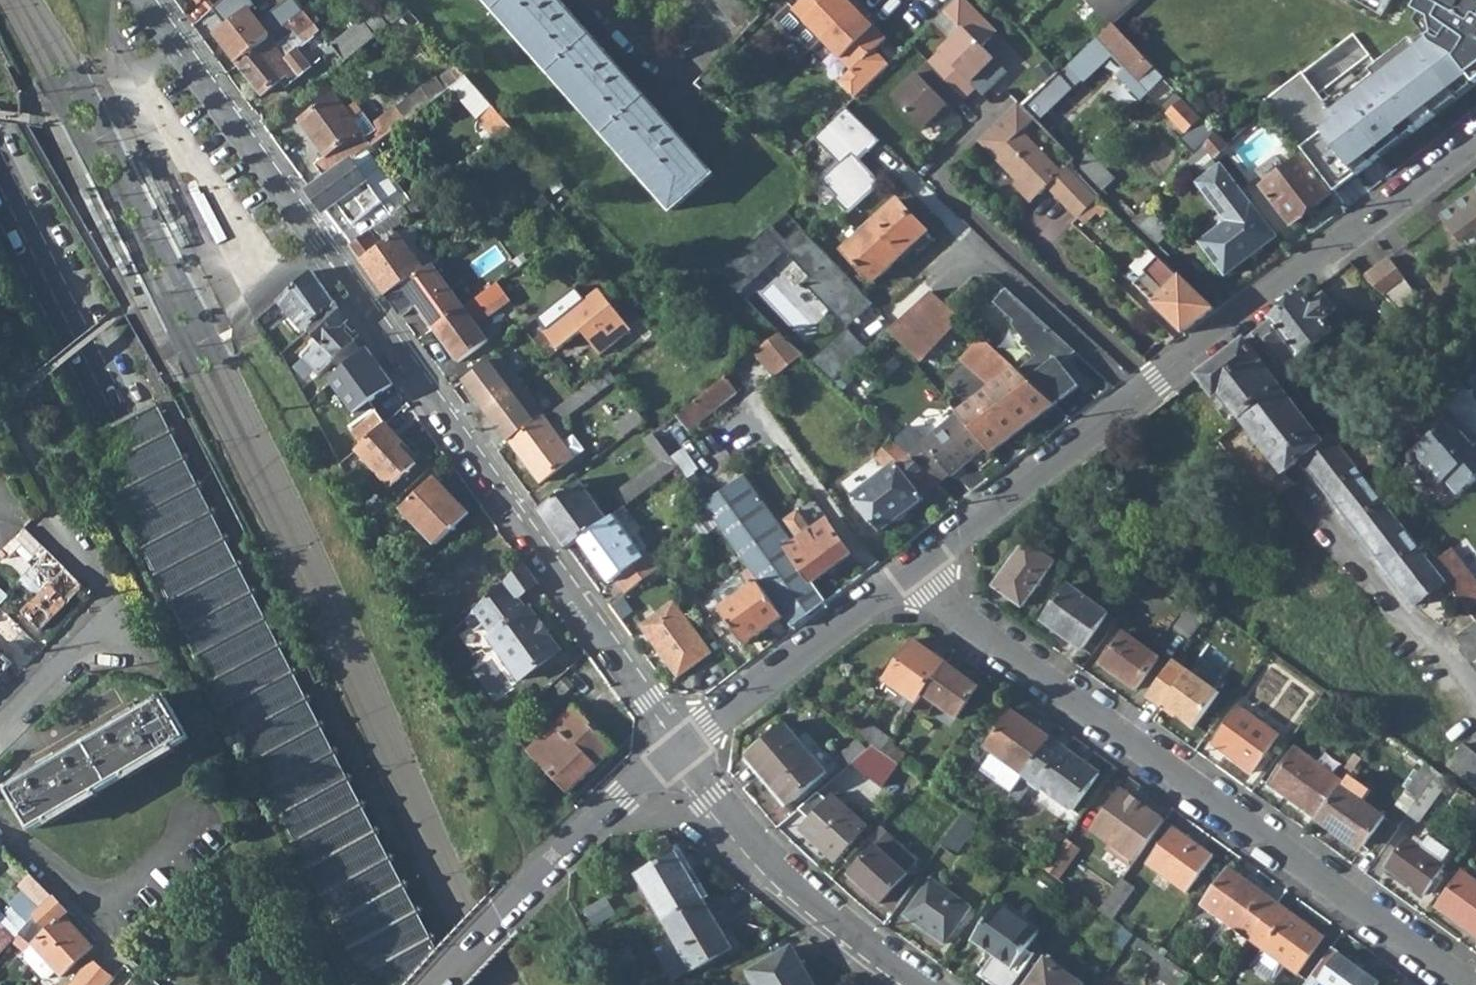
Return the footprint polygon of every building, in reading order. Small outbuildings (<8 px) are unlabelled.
[(270,37),(241,0),(221,0),(201,17),(238,63),(270,37)] [(670,210),(712,174),(559,0),(486,0),(670,210)] [(821,41),(860,3),(857,0),(800,0),(790,10),(821,41)] [(962,100),(974,88),(968,82),(979,72),(994,58),(983,46),(992,38),(985,30),(991,24),(967,0),(954,0),(945,10),(963,29),(928,64),(962,100)] [(1112,26),(1114,24),(1141,0),(1089,0),(1112,26)] [(1417,12),(1433,21),(1435,45),(1417,58),(1408,47),(1374,73),(1378,79),(1352,99),(1348,93),(1329,107),(1305,75),(1268,103),(1337,193),(1383,157),(1378,151),(1401,134),(1400,132),(1408,126),(1414,134),(1438,115),(1432,108),(1472,77),(1475,83),(1475,0),(1424,0),(1417,12)] [(1387,8),(1373,0),(1359,0),(1358,2),(1382,16),(1387,8)] [(821,41),(850,71),(838,83),(852,99),(886,66),(873,52),(885,40),(865,19),(871,14),(860,3),(821,41)] [(790,10),(787,6),(772,20),(793,40),(800,40),(810,51),(821,41),(790,10)] [(238,63),(262,93),(280,79),(285,86),(311,65),(297,47),(319,30),(303,10),(270,37),(238,63)] [(377,10),(364,21),(376,36),(389,26),(377,10)] [(408,10),(389,26),(400,40),(412,30),(411,28),(419,22),(408,10)] [(345,61),(376,36),(364,21),(362,18),(331,44),(345,61)] [(985,30),(992,38),(998,32),(991,24),(985,30)] [(1101,44),(1137,83),(1153,67),(1114,24),(1112,26),(1058,72),(1065,80),(1097,51),(1101,44)] [(928,64),(891,100),(921,130),(936,115),(946,105),(951,110),(962,100),(928,64)] [(968,82),(974,88),(984,78),(979,72),(968,82)] [(314,164),(325,178),(360,154),(448,95),(439,80),(397,109),(400,112),(375,129),(355,103),(346,109),(335,94),(298,120),(324,157),(314,164)] [(1187,131),(1202,146),(1204,145),(1214,133),(1181,98),(1165,113),(1184,133),(1187,131)] [(1010,185),(1021,196),(1030,186),(1038,195),(1046,187),(1076,218),(1099,195),(1070,164),(1062,171),(1020,129),(1034,118),(1022,105),(1017,102),(975,142),(1014,181),(1010,185)] [(941,120),(951,110),(946,105),(936,115),(941,120)] [(880,141),(845,106),(813,138),(838,164),(820,181),(836,196),(833,199),(847,212),(879,182),(857,158),(866,150),(868,152),(880,141)] [(484,123),(497,137),(511,128),(497,112),(484,123)] [(1204,145),(1214,158),(1227,146),(1214,133),(1204,145)] [(1109,188),(1120,174),(1091,150),(1080,164),(1109,188)] [(336,201),(351,222),(380,201),(365,180),(374,174),(360,154),(325,178),(309,188),(325,209),(336,201)] [(1260,186),(1290,225),(1331,194),(1301,156),(1260,186)] [(1200,243),(1224,275),(1275,237),(1220,166),(1196,184),(1227,222),(1200,243)] [(1028,203),(1038,195),(1030,186),(1021,196),(1028,203)] [(81,192),(125,278),(133,274),(89,189),(81,192)] [(1442,215),(1461,241),(1475,229),(1475,189),(1442,215)] [(842,249),(872,281),(927,231),(897,198),(842,249)] [(350,245),(386,295),(402,285),(433,263),(437,261),(413,227),(401,236),(400,234),(397,234),(380,246),(375,239),(409,216),(403,207),(350,245)] [(1132,222),(1156,245),(1170,231),(1146,208),(1132,222)] [(770,225),(718,273),(738,294),(789,247),(814,273),(803,283),(838,320),(858,302),(855,298),(861,292),(798,226),(783,239),(770,225)] [(1128,278),(1184,331),(1192,325),(1196,319),(1200,315),(1205,315),(1213,309),(1153,251),(1128,278)] [(1388,256),(1362,276),(1398,311),(1417,297),(1403,278),(1404,277),(1388,256)] [(433,263),(402,285),(433,327),(463,305),(433,263)] [(280,299),(305,329),(308,326),(335,302),(313,271),(280,299)] [(433,327),(457,360),(487,339),(476,324),(510,300),(497,281),(463,305),(433,327)] [(598,288),(543,331),(556,349),(580,331),(590,323),(608,347),(630,330),(598,288)] [(1036,355),(1016,370),(1050,401),(1073,383),(1059,364),(1055,359),(1071,347),(1006,288),(994,302),(1014,320),(1011,323),(1036,355)] [(931,291),(887,331),(918,360),(960,318),(931,291)] [(858,302),(838,320),(845,328),(871,303),(861,292),(855,298),(858,302)] [(1268,320),(1301,357),(1345,321),(1325,296),(1313,306),(1303,293),(1268,320)] [(302,355),(318,372),(333,358),(352,338),(337,323),(345,315),(335,302),(308,326),(319,338),(302,355)] [(259,318),(265,323),(278,312),(272,306),(259,318)] [(1289,380),(1291,383),(1311,368),(1301,357),(1268,320),(1252,332),(1289,380)] [(590,323),(580,331),(598,354),(608,347),(590,323)] [(866,350),(845,328),(810,361),(833,382),(866,350)] [(1222,392),(1240,415),(1280,385),(1281,386),(1289,380),(1252,332),(1199,373),(1214,395),(1222,392)] [(536,420),(575,393),(547,359),(534,343),(526,333),(490,362),(459,383),(488,419),(507,405),(500,395),(504,392),(498,383),(503,379),(504,380),(528,360),(541,376),(521,390),(518,393),(518,394),(518,396),(519,397),(521,398),(536,420)] [(756,351),(775,376),(802,354),(777,333),(756,351)] [(981,337),(959,360),(991,389),(1000,382),(1007,392),(986,408),(979,398),(956,414),(984,448),(989,454),(1054,405),(1050,401),(1016,370),(981,337)] [(333,358),(343,368),(363,349),(352,338),(333,358)] [(1076,352),(1071,347),(1055,359),(1059,364),(1076,352)] [(554,409),(564,423),(571,418),(569,414),(615,379),(608,369),(575,393),(554,409)] [(1466,378),(1475,388),(1475,371),(1466,378)] [(675,414),(689,430),(737,392),(725,375),(675,414)] [(979,398),(986,408),(1007,392),(1000,382),(991,389),(979,398)] [(1050,401),(1054,405),(1076,388),(1073,383),(1050,401)] [(1316,431),(1281,386),(1280,385),(1240,415),(1243,419),(1283,472),(1299,460),(1307,468),(1330,450),(1324,442),(1319,445),(1311,435),(1316,431)] [(165,402),(91,441),(362,979),(439,937),(165,402)] [(347,426),(362,444),(385,422),(374,407),(347,426)] [(614,423),(623,436),(644,420),(636,408),(614,423)] [(956,413),(906,452),(936,482),(947,473),(949,476),(984,448),(956,414),(956,413)] [(512,444),(539,481),(583,448),(573,435),(564,441),(545,415),(510,442),(512,444)] [(1455,497),(1475,480),(1475,440),(1471,443),(1463,434),(1468,431),(1454,416),(1410,452),(1422,465),(1417,468),(1434,489),(1443,482),(1455,497)] [(356,449),(388,485),(405,470),(406,472),(409,469),(408,468),(414,462),(395,440),(399,438),(385,422),(362,444),(356,449)] [(643,438),(652,450),(660,444),(652,432),(643,438)] [(1413,606),(1444,582),(1430,563),(1417,546),(1362,475),(1355,466),(1332,435),(1324,442),(1330,450),(1307,468),(1413,606)] [(879,531),(880,532),(924,499),(922,497),(936,482),(906,452),(891,437),(874,457),(888,468),(852,496),(853,497),(879,531)] [(1379,446),(1355,466),(1362,475),(1386,454),(1379,446)] [(613,491),(625,506),(676,467),(666,452),(613,491)] [(783,616),(792,628),(827,601),(813,581),(782,541),(788,536),(744,475),(712,498),(694,473),(686,480),(709,511),(758,581),(783,616)] [(400,507),(434,544),(467,512),(432,476),(400,507)] [(580,540),(608,518),(579,478),(539,508),(568,549),(580,540)] [(792,542),(788,536),(782,541),(813,581),(852,553),(826,518),(810,529),(797,511),(784,519),(798,537),(792,542)] [(608,518),(580,540),(610,581),(631,566),(634,571),(632,572),(640,581),(661,566),(656,558),(646,551),(641,554),(613,515),(608,518)] [(24,528),(1,550),(5,554),(6,553),(8,556),(16,548),(32,567),(47,551),(24,528)] [(993,584),(1021,605),(1054,561),(1026,541),(993,584)] [(1430,563),(1444,582),(1475,621),(1475,607),(1472,603),(1475,600),(1475,582),(1449,549),(1430,563)] [(82,586),(47,551),(32,567),(19,580),(27,587),(36,596),(21,612),(39,630),(82,586)] [(488,637),(519,679),(560,649),(529,607),(526,609),(517,596),(538,582),(523,563),(473,610),(491,635),(488,637)] [(783,616),(758,581),(718,608),(743,643),(783,616)] [(1041,619),(1081,649),(1109,611),(1069,582),(1041,619)] [(1175,627),(1189,637),(1210,608),(1196,599),(1175,627)] [(642,624),(678,675),(711,651),(674,601),(642,624)] [(1475,665),(1475,623),(1475,621),(1454,637),(1475,665)] [(12,639),(23,649),(33,640),(22,628),(12,639)] [(1101,663),(1136,688),(1158,656),(1125,631),(1101,663)] [(885,680),(916,702),(945,661),(915,639),(885,680)] [(11,662),(0,652),(0,673),(11,662)] [(933,702),(955,718),(978,684),(945,661),(916,702),(913,706),(924,714),(933,702)] [(1168,667),(1147,697),(1162,707),(1164,704),(1176,713),(1194,725),(1219,690),(1188,668),(1182,677),(1168,667)] [(11,789),(33,828),(189,738),(166,698),(164,699),(162,695),(155,699),(158,703),(132,717),(129,710),(114,717),(119,726),(57,762),(53,754),(38,762),(43,771),(11,789)] [(1208,742),(1247,769),(1274,730),(1236,703),(1208,742)] [(1176,713),(1164,704),(1162,707),(1174,716),(1176,713)] [(528,751),(568,792),(614,748),(575,705),(528,751)] [(986,746),(1025,774),(1051,737),(1013,710),(986,746)] [(747,757),(788,806),(827,773),(785,725),(747,757)] [(872,746),(881,753),(889,740),(868,727),(861,739),(872,746)] [(1040,785),(1073,810),(1100,772),(1051,737),(1025,774),(1008,797),(1017,803),(1030,784),(1037,790),(1040,785)] [(1475,782),(1475,754),(1463,744),(1449,761),(1475,782)] [(872,746),(851,765),(882,788),(898,766),(872,746)] [(1267,785),(1317,819),(1341,785),(1344,781),(1295,746),(1267,785)] [(1406,789),(1417,797),(1436,769),(1425,762),(1406,789)] [(1406,813),(1417,821),(1448,778),(1436,769),(1417,797),(1406,813)] [(1384,817),(1341,785),(1317,819),(1359,851),(1384,817)] [(1107,848),(1130,864),(1163,819),(1120,788),(1091,828),(1111,843),(1107,848)] [(865,826),(832,797),(827,802),(818,792),(799,809),(809,821),(799,832),(832,861),(865,826)] [(939,847),(953,857),(978,824),(963,813),(939,847)] [(1146,861),(1186,890),(1212,852),(1173,824),(1146,861)] [(1386,868),(1423,895),(1444,866),(1440,863),(1449,851),(1429,837),(1420,848),(1405,840),(1386,868)] [(1078,850),(1064,840),(1042,870),(1056,880),(1078,850)] [(883,902),(894,910),(911,886),(902,879),(907,874),(875,844),(848,874),(882,904),(883,902)] [(637,875),(665,923),(704,900),(676,853),(637,875)] [(1202,904),(1250,939),(1278,901),(1229,866),(1202,904)] [(1475,935),(1475,879),(1465,871),(1439,908),(1475,935)] [(19,885),(42,908),(53,897),(30,874),(19,885)] [(1097,909),(1110,919),(1134,887),(1121,877),(1097,909)] [(904,914),(945,944),(969,907),(929,879),(904,914)] [(55,971),(59,975),(90,945),(62,915),(66,911),(53,897),(42,908),(15,936),(14,938),(10,942),(23,954),(23,960),(41,978),(47,978),(55,971)] [(665,923),(692,970),(732,947),(704,900),(665,923)] [(1250,939),(1293,971),(1321,933),(1278,901),(1250,939)] [(1039,932),(998,903),(972,939),(994,955),(983,970),(991,976),(988,981),(994,984),(1010,984),(1032,955),(1026,950),(1039,932)] [(1120,927),(1109,941),(1121,949),(1132,935),(1120,927)] [(757,984),(815,984),(792,946),(749,972),(757,984)] [(1324,984),(1376,984),(1378,982),(1339,953),(1319,981),(1324,984)] [(1043,956),(1022,984),(1083,984),(1043,956)] [(1189,976),(1168,960),(1149,984),(1183,984),(1189,976)] [(83,967),(68,984),(105,984),(83,967)]
